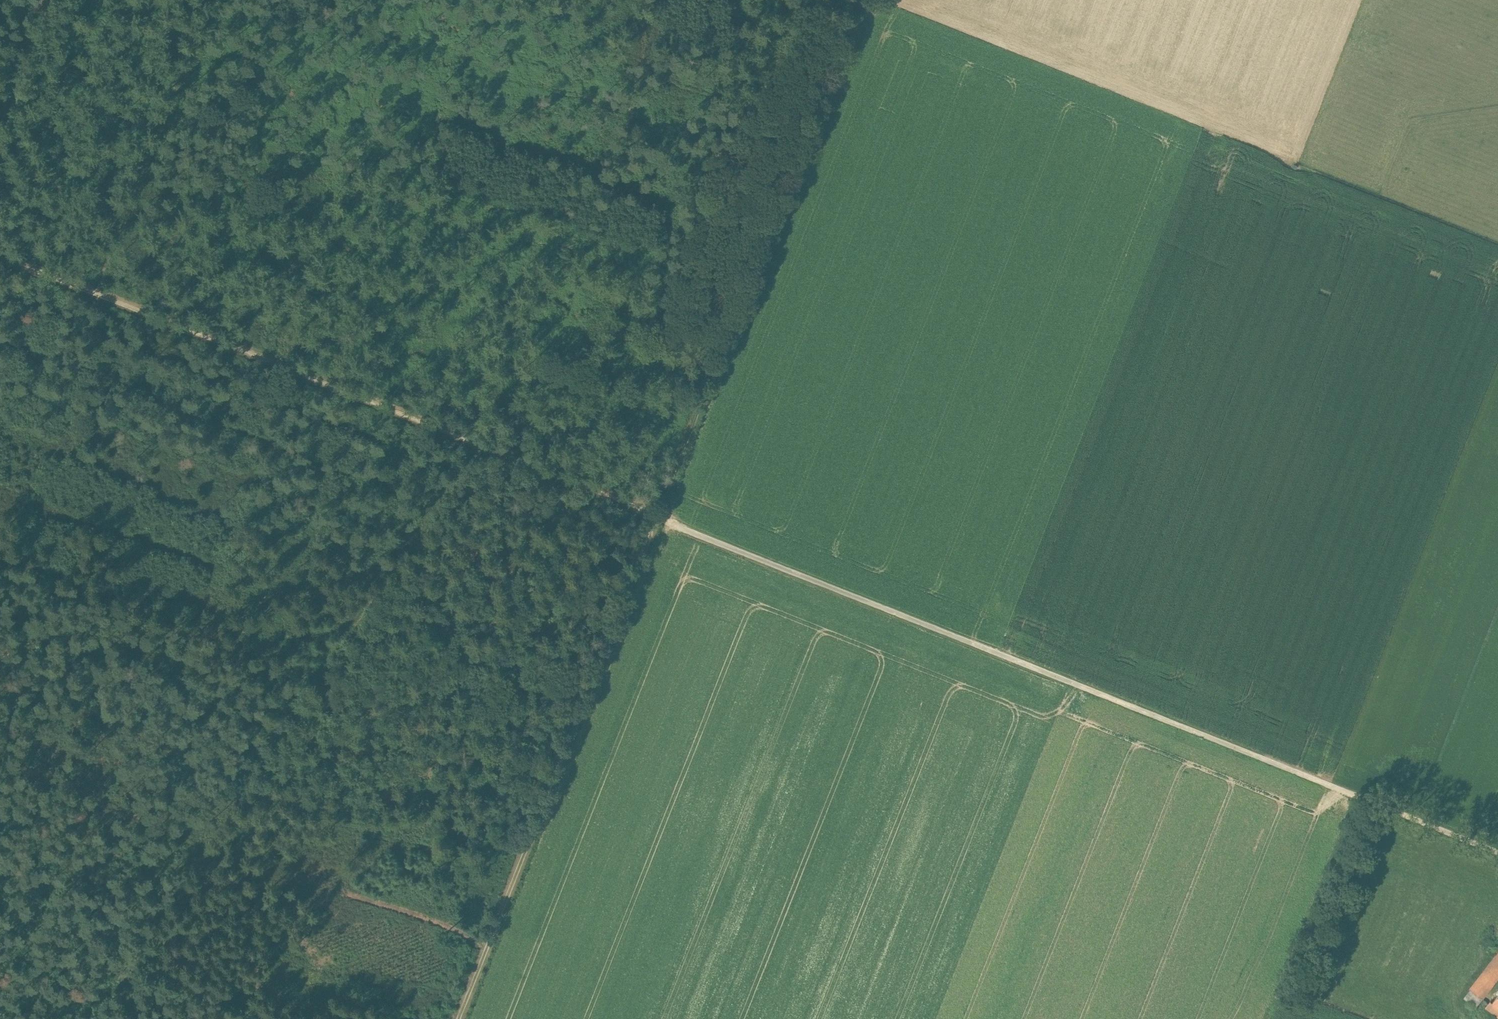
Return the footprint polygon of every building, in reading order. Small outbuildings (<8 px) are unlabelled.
[(1470,992),(1481,1000),(1497,977),(1497,953),(1470,992)] [(1490,1004),(1488,1002),(1484,1008),(1497,1018),(1497,993),(1490,1004)]
